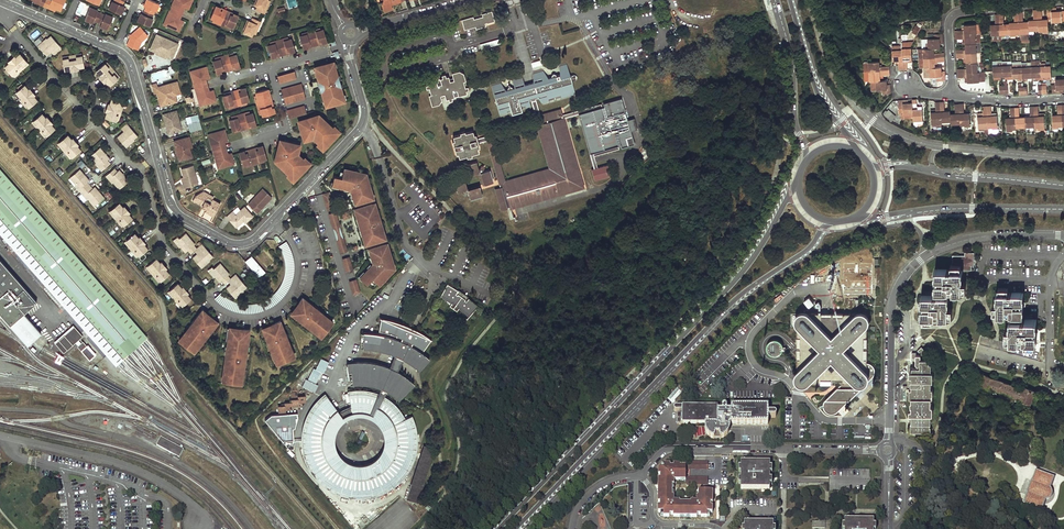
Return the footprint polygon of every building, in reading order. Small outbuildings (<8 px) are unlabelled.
[(40,2),(39,4),(48,8),(49,6),(56,9),(61,11),(66,0),(51,0),(50,0),(34,0),(40,2)] [(113,2),(112,1),(109,9),(121,14),(124,6),(122,5),(124,0),(114,0),(113,2)] [(136,22),(148,27),(151,20),(150,19),(153,12),(155,12),(158,4),(147,0),(145,0),(142,7),(144,8),(142,15),(139,14),(136,22)] [(192,0),(174,0),(166,19),(169,21),(167,26),(179,31),(183,21),(180,19),(176,17),(178,12),(181,6),(184,8),(188,10),(192,0)] [(256,2),(258,3),(257,6),(258,6),(256,10),(264,14),(266,9),(263,8),(267,0),(257,0),(256,2)] [(383,1),(381,2),(379,2),(380,3),(381,3),(383,9),(391,7),(390,4),(389,1),(391,1),(392,4),(401,1),(400,0),(383,0),(383,1)] [(221,8),(215,6),(210,18),(213,19),(218,21),(218,19),(222,21),(226,23),(225,24),(230,26),(233,28),(238,16),(233,13),(232,16),(226,13),(220,10),(221,8)] [(100,26),(108,29),(113,17),(105,14),(104,16),(97,12),(97,11),(90,7),(85,19),(92,23),(93,20),(101,23),(100,26)] [(1061,15),(1061,10),(1056,11),(1054,11),(1054,8),(1047,8),(1047,16),(1051,16),(1052,22),(1061,21),(1061,15)] [(1038,30),(1037,9),(1033,10),(1033,19),(1028,20),(1028,21),(1029,30),(1038,30)] [(1048,33),(1047,18),(1042,19),(1042,9),(1037,9),(1038,30),(1038,31),(1043,31),(1043,33),(1048,33)] [(462,19),(464,29),(475,25),(476,28),(486,25),(485,22),(487,21),(487,22),(495,20),(492,10),(482,13),(483,15),(474,18),(473,15),(462,19)] [(1019,33),(1018,12),(1014,12),(1014,20),(1015,20),(1016,22),(1014,22),(1009,22),(1009,23),(1010,34),(1010,36),(1015,36),(1015,34),(1019,33)] [(1029,30),(1028,21),(1023,21),(1022,21),(1021,20),(1023,20),(1022,12),(1018,12),(1019,33),(1023,33),(1023,35),(1029,35),(1029,30)] [(1000,35),(999,14),(995,15),(995,22),(994,23),(993,23),(993,24),(990,24),(990,35),(1000,35)] [(1010,34),(1009,23),(1004,24),(1002,24),(1002,22),(1004,22),(1003,14),(999,14),(1000,35),(1010,34)] [(249,24),(247,24),(245,29),(243,32),(251,36),(253,33),(256,25),(259,26),(261,21),(253,18),(251,22),(250,21),(249,24)] [(917,34),(921,27),(916,24),(911,32),(917,34)] [(978,29),(978,24),(962,25),(962,30),(954,30),(955,35),(975,34),(976,34),(976,29),(978,29)] [(131,35),(126,46),(133,49),(135,46),(138,47),(140,42),(147,36),(139,27),(131,35)] [(33,39),(40,33),(37,29),(30,34),(33,39)] [(299,36),(303,49),(308,47),(308,45),(314,43),(321,41),(321,44),(327,42),(323,29),(320,30),(315,32),(316,33),(312,35),(308,36),(307,34),(303,35),(299,36)] [(172,60),(180,43),(155,33),(148,50),(172,60)] [(943,41),(942,34),(934,34),(934,38),(927,39),(928,43),(926,43),(926,49),(934,48),(940,48),(940,43),(940,41),(943,41)] [(975,43),(975,34),(955,35),(955,39),(963,39),(964,39),(965,43),(965,44),(975,43)] [(53,50),(56,54),(62,49),(50,35),(47,38),(44,41),(45,43),(40,48),(47,56),(51,52),(53,50)] [(500,37),(480,43),(481,48),(501,43),(500,37)] [(44,41),(47,38),(46,38),(38,45),(40,48),(45,43),(44,41)] [(267,46),(271,58),(276,56),(276,54),(282,52),(289,50),(289,53),(295,51),(291,39),(288,40),(283,41),(284,43),(280,44),(276,45),(275,43),(271,45),(267,46)] [(976,53),(975,43),(965,44),(965,47),(965,50),(963,50),(963,49),(956,50),(956,54),(976,53)] [(912,59),(911,45),(906,45),(906,48),(902,48),(902,49),(903,69),(907,69),(907,62),(907,61),(906,61),(905,60),(912,59)] [(934,53),(934,48),(926,49),(923,49),(923,58),(944,57),(943,53),(936,53),(936,55),(934,55),(934,53)] [(903,69),(902,49),(892,50),(893,60),(898,60),(899,60),(899,62),(898,62),(898,65),(898,70),(903,69)] [(8,62),(9,63),(5,67),(12,75),(17,71),(16,70),(22,65),(23,66),(27,62),(20,53),(15,57),(14,56),(8,62)] [(977,61),(976,53),(956,54),(956,58),(964,58),(964,56),(966,56),(966,62),(966,63),(977,62),(977,61)] [(212,61),(216,74),(221,72),(221,70),(227,68),(234,66),(235,68),(240,67),(236,54),(233,55),(229,57),(229,58),(225,60),(221,61),(220,59),(216,60),(212,61)] [(68,58),(62,59),(64,71),(70,69),(70,71),(78,69),(78,68),(84,67),(81,55),(75,56),(76,58),(68,59),(68,58)] [(944,61),(944,57),(923,58),(924,68),(927,68),(935,67),(935,62),(934,61),(936,60),(936,62),(944,61)] [(889,70),(889,66),(881,66),(881,68),(880,68),(879,66),(879,61),(868,62),(869,72),(889,70)] [(17,71),(12,75),(14,77),(29,64),(27,62),(23,66),(22,65),(16,70),(17,71)] [(114,74),(118,78),(119,77),(106,62),(105,64),(109,68),(108,69),(113,75),(114,74)] [(491,84),(500,117),(531,109),(528,98),(537,96),(543,105),(575,96),(566,62),(559,64),(559,74),(547,78),(542,69),(533,72),(533,82),(524,85),(521,75),(511,78),(514,87),(505,90),(500,81),(491,84)] [(977,72),(977,62),(966,63),(966,67),(965,67),(965,68),(957,69),(957,73),(977,72)] [(1003,76),(1002,62),(997,63),(997,65),(992,66),(993,79),(1001,79),(1001,76),(1003,76)] [(1012,67),(1012,65),(1007,65),(1006,62),(1002,62),(1003,76),(1005,76),(1005,78),(1012,78),(1012,67)] [(1041,76),(1040,63),(1036,63),(1036,66),(1031,66),(1032,77),(1036,76),(1039,76),(1041,76)] [(1051,76),(1050,65),(1045,65),(1045,63),(1040,63),(1041,76),(1051,76)] [(105,64),(96,71),(100,76),(99,77),(104,83),(105,82),(109,86),(118,78),(114,74),(113,75),(108,69),(109,68),(105,64)] [(1022,77),(1021,64),(1017,64),(1017,67),(1012,67),(1012,78),(1017,78),(1022,77)] [(1032,77),(1031,66),(1026,66),(1026,64),(1021,64),(1022,77),(1027,77),(1032,77)] [(325,104),(326,105),(333,103),(332,101),(339,99),(343,98),(342,95),(340,88),(338,84),(337,79),(336,75),(334,68),(333,65),(329,66),(323,68),(322,65),(315,67),(315,68),(317,73),(319,80),(320,85),(321,88),(322,92),(324,100),(325,104)] [(195,76),(192,77),(198,100),(202,99),(204,104),(216,101),(213,90),(209,91),(205,92),(203,86),(201,80),(206,79),(209,78),(206,67),(194,70),(195,76)] [(941,71),(941,67),(935,67),(927,68),(927,73),(929,73),(930,77),(937,77),(937,81),(945,80),(945,74),(942,74),(941,71)] [(431,105),(442,102),(440,98),(440,95),(444,94),(444,96),(447,96),(451,98),(466,93),(465,91),(468,90),(467,87),(464,87),(462,81),(465,80),(462,70),(451,73),(453,78),(454,80),(449,82),(449,79),(448,76),(445,77),(445,74),(441,76),(442,78),(440,78),(439,73),(434,75),(435,80),(427,82),(428,85),(425,85),(426,89),(429,88),(431,94),(428,95),(431,105)] [(890,75),(889,70),(869,72),(870,81),(876,81),(880,81),(880,79),(880,74),(882,74),(882,75),(890,75)] [(294,71),(277,76),(279,82),(296,77),(294,71)] [(979,76),(978,72),(977,72),(957,73),(957,77),(965,77),(965,76),(967,76),(967,82),(981,81),(981,76),(979,76)] [(1055,79),(1056,84),(1052,84),(1052,93),(1059,92),(1059,89),(1061,89),(1063,89),(1063,78),(1055,79)] [(887,85),(887,80),(880,81),(876,81),(876,90),(882,90),(882,94),(891,94),(890,87),(887,87),(887,85)] [(161,106),(174,102),(172,96),(175,95),(180,93),(177,81),(158,87),(157,83),(151,85),(154,94),(157,93),(161,106)] [(24,85),(16,92),(20,96),(26,102),(25,103),(29,107),(38,100),(34,95),(35,94),(30,88),(28,89),(24,85)] [(301,85),(282,90),(285,103),(305,98),(301,85)] [(225,95),(222,96),(226,107),(228,106),(233,105),(232,103),(237,102),(241,101),(241,102),(246,101),(249,100),(245,88),(240,89),(241,92),(234,93),(230,95),(230,94),(225,95)] [(270,94),(268,89),(255,92),(256,96),(258,100),(259,100),(261,104),(262,108),(260,108),(261,113),(262,116),(275,113),(273,107),(271,108),(269,101),(267,95),(270,94)] [(14,93),(27,109),(29,107),(25,103),(26,102),(20,96),(16,92),(14,93)] [(107,112),(105,117),(116,121),(118,115),(117,115),(119,107),(120,108),(122,102),(111,99),(109,104),(108,103),(105,111),(107,112)] [(917,106),(916,99),(912,99),(912,102),(913,117),(914,127),(918,127),(917,122),(923,122),(922,105),(917,106)] [(541,121),(540,116),(535,100),(531,101),(536,120),(485,135),(500,187),(501,187),(504,186),(556,172),(555,168),(542,124),(541,121)] [(913,117),(912,102),(907,103),(905,103),(905,100),(898,100),(899,114),(901,114),(901,118),(913,117)] [(950,114),(950,111),(945,111),(943,111),(943,109),(945,109),(944,101),(939,102),(941,122),(950,121),(950,114)] [(118,115),(116,121),(118,121),(125,103),(122,102),(120,108),(119,107),(117,115),(118,115)] [(941,122),(939,102),(935,102),(936,109),(936,110),(937,110),(937,111),(930,112),(931,126),(937,126),(937,123),(941,123),(941,122)] [(621,103),(581,114),(585,129),(625,118),(621,103)] [(964,111),(963,103),(959,104),(960,124),(960,125),(964,125),(964,127),(970,127),(969,113),(964,113),(962,113),(962,111),(964,111)] [(960,124),(959,104),(955,104),(955,112),(956,112),(957,113),(955,113),(950,114),(950,121),(951,125),(960,124)] [(1062,126),(1061,104),(1057,105),(1057,112),(1058,112),(1059,114),(1057,114),(1052,115),(1053,129),(1058,128),(1058,126),(1062,126)] [(988,128),(987,106),(982,107),(983,113),(983,114),(984,114),(984,116),(983,116),(978,116),(979,130),(984,130),(984,128),(988,128)] [(991,113),(991,106),(987,106),(988,128),(992,127),(992,130),(998,129),(997,115),(992,115),(990,115),(990,114),(991,114),(991,113)] [(1035,127),(1033,106),(1029,106),(1030,114),(1031,114),(1031,116),(1028,116),(1024,116),(1025,127),(1035,127)] [(1038,114),(1038,106),(1033,106),(1035,127),(1035,128),(1039,127),(1039,130),(1045,129),(1044,115),(1038,115),(1037,115),(1037,114),(1038,114)] [(304,107),(288,112),(289,118),(306,113),(304,107)] [(1015,128),(1014,107),(1010,108),(1010,115),(1012,115),(1012,117),(1011,117),(1005,118),(1006,132),(1011,132),(1011,129),(1016,129),(1015,128)] [(1025,127),(1024,116),(1019,117),(1017,117),(1017,115),(1019,115),(1018,107),(1014,107),(1015,128),(1025,127)] [(560,110),(540,116),(541,121),(561,115),(560,110)] [(883,117),(893,120),(896,113),(886,110),(883,117)] [(163,114),(168,134),(180,131),(178,124),(180,124),(176,111),(163,114)] [(42,113),(33,121),(37,125),(38,124),(43,130),(42,131),(46,136),(55,128),(51,124),(52,123),(47,116),(46,118),(42,113)] [(256,125),(253,113),(249,114),(245,115),(245,117),(241,118),(237,119),(237,118),(232,119),(229,120),(232,131),(235,130),(240,129),(240,128),(244,127),(250,125),(251,127),(256,125)] [(197,114),(185,117),(189,132),(201,129),(197,114)] [(561,115),(541,121),(542,124),(562,119),(561,115)] [(318,144),(322,148),(325,146),(329,141),(328,141),(329,139),(331,137),(332,138),(336,134),(338,132),(334,127),(332,129),(318,116),(315,117),(315,119),(313,122),(310,121),(309,123),(308,119),(299,121),(302,132),(306,131),(306,132),(308,132),(309,135),(311,134),(314,133),(317,136),(315,138),(320,143),(318,144)] [(556,172),(504,186),(509,206),(581,186),(562,119),(542,124),(555,168),(559,167),(560,170),(556,172)] [(33,121),(31,122),(44,137),(46,136),(42,131),(43,130),(38,124),(37,125),(33,121)] [(126,123),(121,128),(123,131),(117,137),(124,145),(129,140),(130,141),(132,140),(137,136),(126,123)] [(627,125),(587,137),(592,152),(632,140),(627,125)] [(227,141),(224,130),(212,133),(214,139),(210,140),(216,163),(220,162),(222,167),(234,164),(231,153),(227,154),(223,155),(221,149),(220,143),(224,142),(227,141)] [(453,141),(451,141),(455,154),(457,153),(458,158),(466,155),(466,157),(471,156),(471,154),(478,152),(477,148),(479,147),(477,143),(476,138),(475,134),(473,135),(472,131),(464,133),(464,131),(459,132),(460,134),(452,136),(453,140),(453,141)] [(68,135),(59,142),(63,147),(64,146),(69,152),(68,153),(72,157),(81,149),(77,145),(78,144),(73,138),(72,139),(68,135)] [(174,141),(179,160),(192,157),(189,149),(186,137),(174,141)] [(276,157),(276,160),(290,174),(288,175),(293,179),(295,177),(299,173),(298,172),(300,170),(301,169),(302,170),(306,165),(308,163),(304,159),(303,161),(298,156),(295,158),(293,156),(294,152),(294,151),(291,150),(292,147),(290,147),(291,144),(280,141),(278,150),(282,151),(281,152),(281,154),(278,157),(276,157)] [(59,142),(57,144),(70,159),(72,157),(68,153),(69,152),(64,146),(63,147),(59,142)] [(239,153),(242,165),(246,164),(250,163),(250,161),(254,160),(258,159),(258,161),(263,159),(266,158),(263,146),(257,147),(258,150),(251,152),(245,154),(244,151),(239,153)] [(100,147),(90,156),(96,163),(100,167),(102,165),(105,168),(110,164),(107,160),(109,159),(100,147)] [(100,167),(96,163),(94,164),(101,171),(105,168),(102,165),(100,167)] [(464,166),(466,174),(478,171),(478,170),(476,163),(464,166)] [(183,184),(184,188),(198,184),(193,165),(181,168),(184,178),(185,183),(183,184)] [(607,165),(591,169),(594,180),(610,175),(607,165)] [(114,168),(109,174),(111,177),(109,178),(113,182),(119,189),(129,181),(119,170),(117,171),(114,168)] [(80,169),(70,177),(76,184),(80,188),(82,187),(87,193),(85,195),(89,199),(94,206),(104,197),(94,186),(93,188),(87,182),(89,180),(80,169)] [(334,175),(332,184),(339,186),(343,187),(349,188),(350,190),(352,191),(354,192),(353,193),(353,195),(354,198),(355,203),(372,198),(369,187),(368,187),(364,175),(354,172),(355,171),(343,169),(341,177),(334,175)] [(480,172),(484,184),(492,182),(488,169),(481,172),(480,172)] [(461,177),(453,179),(456,191),(465,189),(461,177)] [(87,200),(89,199),(85,195),(87,193),(82,187),(80,188),(76,184),(74,186),(87,200)] [(504,186),(501,187),(506,207),(509,206),(504,186)] [(479,187),(467,190),(469,198),(481,195),(479,187)] [(500,187),(496,188),(502,208),(506,207),(501,187),(500,187)] [(265,204),(272,197),(263,188),(247,204),(256,213),(260,209),(259,208),(264,203),(265,204)] [(108,200),(113,197),(108,191),(104,194),(108,200)] [(329,192),(322,194),(327,210),(334,208),(329,192)] [(195,196),(192,201),(203,207),(206,209),(207,209),(205,212),(213,216),(220,204),(212,200),(213,197),(209,195),(207,198),(200,194),(195,196)] [(119,202),(110,210),(114,215),(115,214),(119,220),(123,225),(131,218),(128,213),(129,212),(124,206),(122,207),(119,202)] [(372,204),(357,209),(359,215),(357,216),(358,217),(360,224),(361,229),(363,235),(364,237),(365,236),(367,243),(382,239),(382,238),(380,232),(382,231),(381,227),(380,227),(379,223),(380,221),(377,219),(376,215),(377,215),(376,210),(374,211),(372,205),(372,204)] [(245,223),(253,216),(244,206),(236,214),(233,211),(227,217),(236,227),(243,221),(245,223)] [(110,210),(108,212),(121,227),(123,225),(119,220),(115,214),(114,215),(110,210)] [(335,212),(329,214),(341,253),(347,251),(335,212)] [(177,237),(174,239),(179,245),(184,251),(186,249),(189,252),(193,249),(195,248),(195,247),(192,244),(194,243),(184,231),(177,237)] [(133,233),(124,240),(128,245),(129,244),(134,250),(133,251),(137,255),(146,248),(142,243),(143,242),(138,236),(137,237),(133,233)] [(124,240),(122,242),(136,257),(137,255),(133,251),(134,250),(129,244),(128,245),(124,240)] [(287,243),(285,240),(277,245),(278,248),(280,250),(281,252),(282,254),(282,256),(283,258),(284,260),(284,262),(284,265),(284,266),(284,269),(284,271),(284,273),(283,275),(283,277),(282,279),(282,281),(281,283),(280,284),(279,286),(278,288),(277,289),(275,291),(273,293),(272,295),(270,296),(268,298),(266,299),(265,300),(262,301),(265,309),(271,306),(279,300),(286,292),(291,281),(293,267),(292,256),(290,249),(287,243)] [(195,247),(195,248),(197,251),(195,253),(191,257),(198,265),(203,260),(205,261),(208,259),(212,256),(200,243),(195,247)] [(386,244),(370,249),(371,254),(372,257),(372,258),(374,259),(374,261),(373,261),(372,262),(372,265),(371,266),(368,269),(365,272),(360,278),(367,284),(372,278),(378,284),(386,275),(385,275),(392,267),(389,255),(390,255),(386,244)] [(244,261),(244,262),(249,257),(254,262),(249,267),(253,272),(258,268),(262,272),(257,276),(258,277),(265,271),(250,255),(244,261)] [(952,255),(952,261),(958,262),(958,270),(962,270),(971,270),(971,255),(952,255)] [(349,256),(342,259),(346,272),(353,270),(349,256)] [(249,257),(244,262),(249,267),(254,262),(249,257)] [(155,258),(146,266),(150,270),(151,270),(156,275),(155,276),(159,281),(168,273),(164,269),(165,268),(160,262),(159,263),(155,258)] [(39,331),(22,311),(35,299),(0,259),(0,313),(26,343),(29,340),(39,331)] [(958,270),(958,262),(952,261),(950,261),(949,264),(938,264),(938,269),(935,269),(934,278),(933,278),(933,282),(934,282),(934,291),(936,291),(936,295),(946,295),(947,291),(949,291),(949,290),(953,290),(953,292),(962,292),(962,288),(966,288),(966,281),(962,281),(962,270),(958,270)] [(212,267),(209,270),(213,275),(219,281),(221,280),(223,282),(226,280),(229,278),(226,275),(228,273),(219,262),(212,267)] [(150,270),(146,266),(144,267),(157,282),(159,281),(155,276),(156,275),(151,270),(150,270)] [(392,267),(385,275),(386,275),(387,276),(394,269),(392,267)] [(258,268),(253,272),(257,276),(262,272),(258,268)] [(246,286),(234,273),(229,278),(232,282),(229,283),(225,287),(232,295),(238,291),(239,292),(242,289),(246,286)] [(356,279),(349,281),(353,294),(360,292),(356,279)] [(176,283),(168,290),(172,295),(172,294),(178,300),(177,301),(181,306),(189,298),(186,294),(187,293),(182,286),(180,287),(176,283)] [(451,303),(449,306),(456,311),(458,308),(464,312),(468,316),(478,306),(473,302),(468,298),(465,301),(464,300),(465,299),(458,293),(457,295),(455,294),(458,290),(452,287),(447,284),(440,296),(445,299),(451,303)] [(1021,319),(1021,315),(1023,315),(1023,306),(1025,306),(1025,302),(1023,302),(1023,293),(1007,292),(1007,288),(998,288),(998,292),(995,292),(995,301),(996,301),(996,306),(993,306),(992,313),(996,313),(996,315),(1005,315),(1005,313),(1011,313),(1011,319),(1021,319)] [(168,290),(166,292),(179,307),(181,306),(177,301),(178,300),(172,294),(172,295),(168,290)] [(463,293),(458,290),(455,294),(457,295),(458,293),(465,299),(464,300),(465,301),(468,298),(468,297),(463,293)] [(263,310),(260,302),(258,302),(256,303),(255,303),(253,303),(251,304),(249,304),(246,304),(244,304),(242,303),(239,303),(237,302),(235,301),(233,301),(231,300),(229,298),(228,297),(226,296),(224,295),(223,294),(221,292),(214,299),(219,304),(225,307),(232,310),(239,312),(246,313),(257,312),(263,310)] [(936,295),(921,295),(920,304),(919,304),(919,308),(920,308),(920,317),(923,317),(923,321),(932,322),(932,318),(934,318),(934,317),(939,317),(938,318),(947,318),(947,316),(951,316),(952,308),(947,308),(948,304),(949,304),(949,296),(946,295),(936,295)] [(296,305),(291,313),(296,317),(298,315),(301,318),(299,319),(299,320),(307,326),(308,324),(310,326),(309,327),(310,327),(318,334),(320,331),(322,332),(329,324),(330,323),(328,321),(330,319),(322,313),(321,312),(320,313),(318,311),(319,309),(315,306),(314,307),(311,306),(312,304),(301,296),(297,304),(300,306),(299,307),(296,305)] [(182,339),(181,341),(182,342),(190,348),(190,349),(192,346),(195,348),(201,341),(202,340),(201,339),(203,337),(204,338),(210,330),(209,330),(208,329),(210,325),(212,327),(216,322),(209,316),(207,319),(206,318),(208,315),(201,308),(193,319),(194,320),(192,323),(191,322),(188,326),(189,327),(188,329),(187,328),(186,330),(180,338),(182,339)] [(797,325),(797,373),(796,374),(795,377),(796,381),(798,384),(801,386),(805,386),(809,384),(811,383),(841,383),(825,398),(824,401),(822,403),(823,406),(823,408),(825,411),(827,412),(829,413),(833,413),(836,412),(838,410),(842,407),(854,394),(862,386),(863,386),(866,385),(869,381),(869,380),(872,377),(874,375),(874,372),(874,370),(873,368),(872,366),(871,364),(869,363),(866,363),(867,327),(870,323),(870,320),(869,317),(867,314),(864,312),(860,312),(856,313),(808,313),(806,312),(802,312),(799,313),(797,315),(796,318),(795,322),(797,325)] [(371,384),(377,386),(382,388),(379,395),(375,393),(369,392),(366,391),(361,391),(356,391),(352,391),(347,392),(351,406),(344,409),(339,412),(326,394),(321,398),(317,401),(313,407),(309,412),(306,419),(304,426),(302,433),(302,440),(302,447),(304,454),(306,461),(309,468),(312,473),(317,479),(322,484),(328,488),(334,492),(341,495),(348,496),(355,497),(362,498),(369,497),(375,495),(381,493),(385,491),(390,488),(396,484),(401,480),(405,474),(409,468),(412,461),(415,455),(416,448),(416,440),(416,433),(414,425),(411,416),(404,419),(402,416),(400,413),(398,410),(395,406),(391,402),(386,399),(382,397),(386,390),(395,396),(398,399),(413,383),(410,380),(395,371),(402,358),(419,369),(429,358),(408,345),(410,341),(424,349),(431,339),(416,330),(415,330),(411,328),(411,327),(398,322),(381,318),(378,330),(381,331),(395,334),(406,339),(404,343),(393,338),(379,335),(366,333),(360,333),(360,349),(363,349),(363,348),(377,349),(389,352),(397,356),(391,369),(384,366),(374,363),(364,362),(354,362),(347,363),(350,385),(353,385),(353,384),(357,383),(364,383),(371,384)] [(270,325),(262,328),(264,335),(266,334),(268,338),(266,339),(269,348),(271,347),(272,349),(271,350),(272,351),(275,360),(278,359),(279,361),(280,361),(289,357),(290,356),(289,354),(292,353),(288,344),(288,343),(287,343),(286,341),(288,340),(286,335),(284,336),(283,333),(285,332),(279,319),(271,324),(272,328),(271,328),(270,325)] [(1021,319),(1011,319),(1008,319),(1008,328),(1009,328),(1009,330),(1005,329),(1005,339),(1009,339),(1009,342),(1018,342),(1018,340),(1022,340),(1022,341),(1025,341),(1024,345),(1034,346),(1034,341),(1036,341),(1036,332),(1038,332),(1038,328),(1036,328),(1036,319),(1021,319)] [(74,326),(55,343),(63,353),(82,336),(74,326)] [(235,328),(226,327),(225,334),(227,335),(226,340),(226,346),(227,346),(226,358),(224,358),(223,362),(225,362),(225,366),(223,377),(226,378),(225,381),(227,381),(236,382),(237,382),(238,380),(240,380),(242,368),(242,365),(244,365),(244,361),(243,360),(243,357),(245,357),(246,349),(244,349),(246,341),(247,341),(249,329),(239,328),(238,331),(235,331),(235,328)] [(774,356),(777,356),(778,355),(779,355),(781,353),(782,351),(785,351),(785,348),(783,348),(783,346),(782,345),(782,344),(781,343),(779,341),(777,340),(776,340),(773,340),(771,341),(769,342),(768,343),(767,345),(766,347),(767,350),(768,352),(769,354),(772,356),(774,356)] [(83,341),(77,346),(81,351),(87,346),(83,341)] [(911,397),(930,397),(932,397),(932,388),(931,388),(931,380),(932,380),(932,371),(931,371),(931,363),(929,363),(929,359),(926,359),(926,356),(928,354),(921,347),(917,350),(920,352),(920,354),(916,354),(916,353),(912,352),(912,358),(915,358),(915,364),(913,366),(913,367),(910,367),(909,375),(911,376),(911,380),(910,380),(910,385),(911,385),(911,388),(909,388),(909,397),(911,397)] [(320,358),(316,369),(311,367),(307,379),(316,383),(320,372),(324,373),(328,361),(320,358)] [(862,386),(854,394),(857,397),(874,379),(872,377),(869,380),(869,381),(866,385),(863,386),(862,386)] [(301,387),(315,392),(318,384),(304,379),(301,387)] [(930,405),(930,397),(911,397),(911,401),(910,401),(910,406),(911,406),(911,409),(909,409),(909,414),(911,414),(911,422),(910,422),(910,431),(930,431),(930,426),(929,426),(929,423),(930,423),(930,414),(932,414),(932,405),(930,405)] [(277,406),(278,413),(286,412),(285,405),(277,406)] [(768,426),(769,420),(775,420),(777,419),(777,417),(777,416),(775,415),(769,415),(769,409),(727,408),(726,406),(725,406),(723,406),(722,408),(677,408),(675,409),(674,410),(674,411),(675,412),(677,413),(677,425),(705,425),(705,428),(705,432),(707,436),(710,439),(713,440),(717,441),(721,440),(725,439),(727,436),(729,432),(730,429),(730,426),(768,426)] [(278,440),(295,440),(294,413),(267,414),(268,429),(278,429),(278,440)] [(161,436),(158,442),(157,444),(180,457),(184,449),(161,436)] [(416,496),(419,497),(433,448),(423,445),(418,461),(413,460),(410,471),(414,472),(406,498),(415,500),(416,496)] [(769,463),(740,463),(740,489),(769,489),(769,463)] [(658,479),(658,491),(672,491),(672,485),(673,485),(673,480),(685,480),(685,466),(679,466),(679,465),(673,464),(673,466),(670,466),(670,464),(663,464),(663,469),(658,469),(658,475),(660,475),(660,479),(658,479)] [(870,467),(829,467),(829,479),(829,492),(870,492),(870,480),(870,467)] [(1027,493),(1023,504),(1041,511),(1045,500),(1048,500),(1050,498),(1051,496),(1051,493),(1051,491),(1050,488),(1053,478),(1036,471),(1032,482),(1031,481),(1029,487),(1026,493),(1027,493)] [(672,491),(658,491),(658,502),(660,502),(660,506),(658,506),(658,512),(660,512),(660,517),(669,517),(669,515),(673,515),(673,517),(690,517),(690,502),(679,502),(679,501),(673,501),(673,496),(672,496),(672,491)] [(690,502),(690,517),(696,517),(696,515),(700,515),(700,517),(709,517),(709,513),(712,513),(712,507),(710,507),(710,503),(712,503),(712,491),(698,491),(698,497),(696,497),(696,501),(690,501),(690,502)] [(818,521),(812,521),(812,528),(824,528),(824,516),(818,516),(818,521)] [(844,520),(844,528),(873,528),(873,520),(844,520)]
